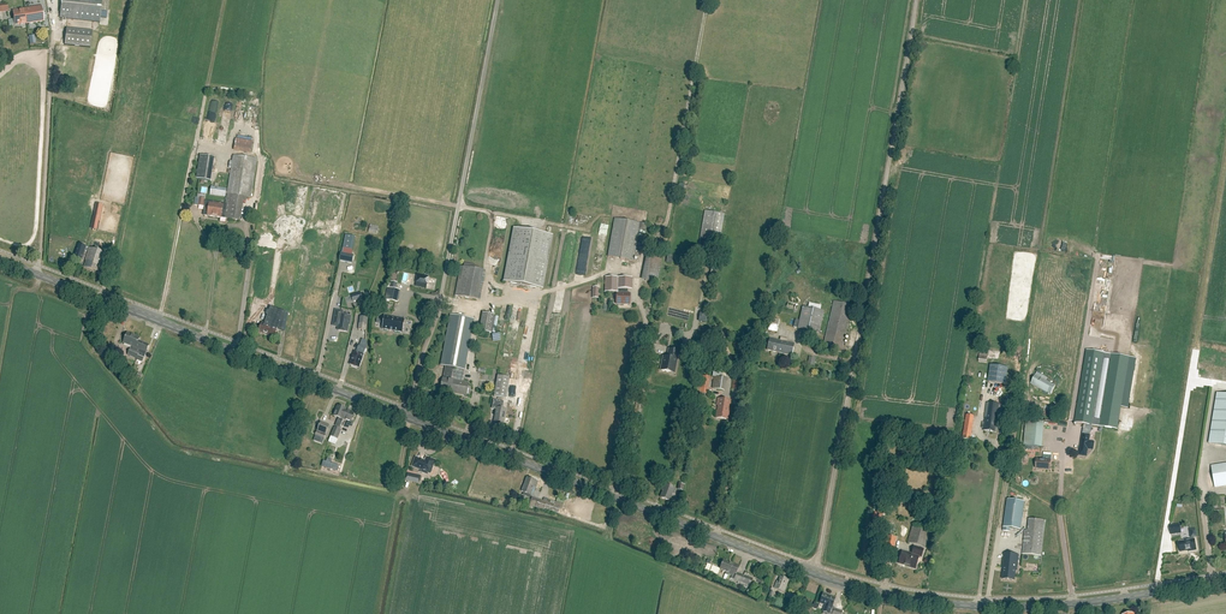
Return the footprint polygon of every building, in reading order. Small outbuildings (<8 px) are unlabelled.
[(102,0),(62,0),(60,18),(100,22),(102,0)] [(26,25),(44,22),(42,6),(25,9),(13,10),(15,25),(26,23),(26,25)] [(90,47),(92,31),(67,28),(65,45),(90,47)] [(251,154),(252,142),(235,139),(234,151),(251,154)] [(211,181),(214,158),(200,155),(196,179),(201,180),(205,180),(211,181)] [(244,197),(251,198),(257,159),(234,155),(227,194),(244,197)] [(225,197),(226,188),(211,186),(210,195),(225,197)] [(204,199),(205,195),(197,194),(197,198),(195,198),(194,205),(203,206),(204,199)] [(224,217),(226,203),(205,201),(203,215),(205,215),(208,215),(221,217),(224,217)] [(98,230),(99,224),(97,223),(101,205),(97,204),(92,229),(98,230)] [(700,240),(719,243),(724,214),(705,211),(700,240)] [(643,248),(647,224),(615,219),(608,257),(634,261),(636,247),(643,248)] [(369,233),(377,235),(379,226),(370,224),(369,233)] [(542,288),(552,235),(515,228),(505,281),(542,288)] [(345,235),(343,248),(353,250),(355,237),(345,235)] [(101,273),(108,254),(90,247),(85,260),(86,260),(84,267),(101,273)] [(82,259),(85,250),(78,248),(75,257),(82,259)] [(648,251),(643,279),(658,281),(663,254),(648,251)] [(352,263),(354,255),(341,253),(339,261),(352,263)] [(475,300),(481,270),(461,266),(455,296),(475,300)] [(429,276),(418,274),(416,282),(427,284),(429,276)] [(632,289),(632,278),(605,277),(605,292),(618,292),(618,293),(617,293),(616,304),(630,304),(630,294),(626,294),(626,289),(632,289)] [(385,300),(398,302),(400,290),(396,289),(397,283),(391,281),(390,288),(388,287),(385,300)] [(353,301),(362,299),(360,292),(351,295),(353,301)] [(781,312),(793,314),(793,311),(797,312),(799,303),(788,301),(787,306),(782,306),(781,312)] [(842,349),(852,305),(834,301),(824,345),(842,349)] [(819,332),(824,311),(803,306),(798,328),(819,332)] [(285,332),(288,313),(269,307),(263,324),(262,323),(259,332),(275,338),(278,329),(285,332)] [(350,325),(351,317),(343,315),(343,311),(336,310),(334,322),(339,323),(338,331),(348,332),(349,325),(350,325)] [(492,333),(495,315),(483,313),(479,330),(492,333)] [(705,323),(707,314),(701,313),(699,321),(705,323)] [(441,365),(445,366),(453,368),(465,370),(474,320),(450,315),(441,365)] [(405,319),(385,316),(384,316),(382,329),(402,332),(402,333),(403,333),(405,319)] [(779,320),(771,318),(768,330),(777,332),(779,320)] [(497,332),(493,339),(498,342),(502,335),(497,332)] [(136,348),(139,341),(140,338),(128,333),(124,343),(132,346),(128,355),(137,358),(141,350),(136,348)] [(769,338),(767,350),(780,353),(783,338),(781,338),(780,341),(769,338)] [(787,342),(788,339),(783,338),(780,353),(792,355),(795,344),(787,342)] [(146,352),(149,345),(139,341),(136,348),(141,350),(137,358),(136,360),(142,362),(144,358),(141,356),(144,351),(146,352)] [(363,354),(366,348),(359,346),(356,352),(355,351),(350,365),(359,368),(364,355),(363,354)] [(671,372),(674,373),(676,365),(679,351),(669,349),(668,357),(664,356),(663,357),(662,358),(662,359),(663,360),(661,370),(671,372)] [(1099,427),(1111,354),(1087,350),(1075,423),(1099,427)] [(987,363),(988,354),(980,353),(979,362),(987,363)] [(1130,357),(1111,354),(1099,427),(1118,430),(1130,357)] [(1005,384),(1007,367),(991,365),(991,368),(988,367),(987,378),(989,378),(989,382),(1005,384)] [(441,389),(453,391),(453,393),(466,395),(469,383),(451,379),(453,368),(445,366),(441,389)] [(1051,395),(1056,386),(1046,381),(1048,378),(1037,373),(1031,384),(1051,395)] [(708,387),(710,377),(700,375),(699,380),(702,380),(701,386),(698,385),(697,392),(699,392),(699,393),(707,394),(708,387)] [(506,398),(510,378),(498,376),(494,396),(506,398)] [(725,390),(727,378),(714,376),(712,388),(725,390)] [(741,391),(743,377),(734,376),(732,389),(741,391)] [(1218,394),(1210,443),(1225,446),(1225,395),(1218,394)] [(728,419),(731,400),(718,398),(717,405),(718,405),(716,418),(728,419)] [(504,423),(506,409),(502,409),(503,401),(494,400),(492,408),(497,409),(494,422),(504,423)] [(1000,423),(1000,420),(1003,405),(987,403),(985,417),(984,425),(982,425),(982,428),(984,428),(983,431),(997,433),(998,422),(1000,423)] [(333,416),(343,419),(347,409),(337,406),(333,416)] [(347,409),(343,419),(348,421),(345,428),(348,429),(349,426),(352,427),(354,423),(351,421),(355,413),(347,410),(347,409)] [(970,440),(974,415),(966,414),(962,438),(970,440)] [(1042,447),(1044,422),(1025,421),(1023,445),(1042,447)] [(324,439),(329,425),(320,422),(315,436),(324,439)] [(341,430),(335,427),(334,427),(328,442),(335,445),(338,439),(341,430)] [(1086,453),(1089,436),(1083,436),(1080,452),(1086,453)] [(1050,461),(1051,456),(1043,455),(1042,460),(1037,459),(1036,468),(1042,469),(1050,470),(1051,461),(1050,461)] [(434,465),(435,461),(427,457),(425,462),(423,461),(423,460),(416,458),(413,466),(422,469),(421,472),(425,473),(426,471),(430,473),(432,469),(433,468),(434,466),(434,465)] [(328,458),(327,462),(323,461),(322,466),(338,471),(339,466),(331,463),(332,460),(328,458)] [(1225,486),(1225,463),(1211,466),(1215,488),(1225,486)] [(419,483),(420,476),(406,473),(405,480),(419,483)] [(533,496),(536,487),(535,486),(537,482),(527,478),(522,492),(525,493),(525,495),(527,496),(528,494),(532,496),(533,496)] [(676,488),(665,484),(664,485),(662,490),(663,491),(661,497),(670,501),(673,493),(674,494),(676,488)] [(532,497),(528,507),(533,509),(533,506),(536,507),(538,499),(532,497)] [(1025,502),(1008,500),(1003,531),(1010,532),(1010,528),(1021,530),(1025,502)] [(555,505),(547,502),(545,509),(558,513),(560,507),(555,505)] [(881,523),(883,512),(873,511),(872,522),(881,523)] [(925,548),(930,529),(913,524),(908,543),(925,548)] [(1170,530),(1171,534),(1181,533),(1180,524),(1170,526),(1170,530)] [(1044,532),(1025,530),(1022,554),(1042,556),(1044,532)] [(893,550),(896,537),(887,535),(885,548),(893,550)] [(1189,551),(1196,550),(1195,539),(1179,542),(1181,552),(1188,550),(1189,551)] [(921,557),(924,549),(914,546),(912,554),(902,551),(898,563),(909,566),(908,567),(915,569),(919,557),(921,557)] [(1017,571),(1019,555),(1004,553),(1002,568),(1004,568),(1003,579),(1015,580),(1016,571),(1017,571)] [(735,577),(737,573),(740,566),(734,563),(733,564),(723,560),(720,569),(729,573),(729,574),(735,577)] [(716,575),(719,568),(714,566),(711,573),(716,575)] [(737,573),(735,577),(734,579),(750,586),(753,579),(737,573)] [(784,592),(789,580),(781,577),(779,582),(777,581),(774,588),(784,592)] [(797,607),(798,605),(801,597),(788,592),(786,597),(792,599),(790,605),(792,605),(797,607)] [(832,608),(835,598),(823,594),(820,603),(825,605),(823,611),(829,613),(831,607),(832,608)]
